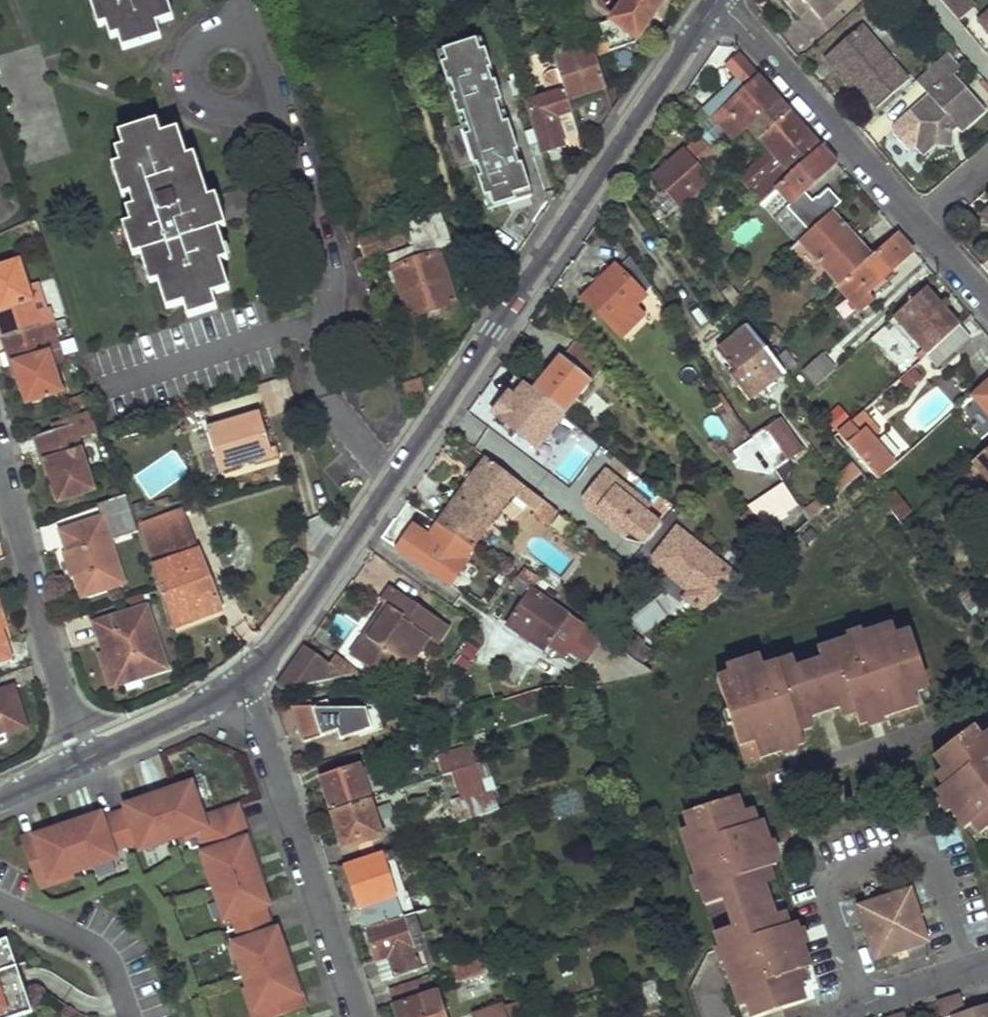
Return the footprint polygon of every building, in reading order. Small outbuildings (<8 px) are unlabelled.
[(102,24),(110,24),(102,0),(93,0),(102,24)] [(110,24),(114,35),(120,33),(125,45),(162,32),(158,20),(172,16),(176,14),(172,0),(102,0),(110,24)] [(612,22),(587,30),(593,48),(595,56),(636,43),(650,22),(649,21),(663,0),(627,0),(616,16),(612,22)] [(612,13),(616,16),(627,0),(621,0),(612,13)] [(801,19),(812,9),(823,21),(847,0),(784,0),(801,19)] [(961,0),(943,0),(954,12),(964,3),(961,0)] [(964,3),(954,12),(957,16),(967,6),(964,3)] [(862,28),(827,59),(837,70),(841,67),(856,85),(877,110),(910,81),(862,28)] [(486,51),(482,38),(476,40),(480,53),(486,51)] [(476,40),(443,51),(447,63),(442,65),(448,84),(451,83),(455,95),(452,97),(475,166),(479,165),(483,177),(479,179),(490,210),(534,195),(519,151),(514,153),(492,88),(498,86),(486,51),(480,53),(476,40)] [(587,101),(585,96),(606,89),(595,56),(593,48),(554,61),(564,90),(571,107),(587,101)] [(443,51),(438,53),(442,65),(447,63),(443,51)] [(949,54),(917,82),(930,98),(912,114),(922,125),(916,130),(916,147),(926,157),(938,147),(953,149),(953,134),(948,128),(953,123),(958,129),(963,134),(987,112),(957,78),(963,71),(949,54)] [(714,120),(733,141),(750,129),(781,101),(741,55),(729,66),(740,80),(749,89),(714,120)] [(841,67),(837,70),(852,88),(856,85),(841,67)] [(749,89),(740,80),(690,123),(704,139),(717,153),(733,141),(714,120),(749,89)] [(519,151),(498,86),(492,88),(514,153),(519,151)] [(571,107),(564,90),(526,103),(543,152),(564,145),(555,118),(560,116),(572,111),(571,107)] [(747,187),(760,202),(776,188),(823,149),(781,101),(750,129),(768,152),(777,162),(747,187)] [(572,111),(560,116),(574,157),(586,152),(572,111)] [(157,119),(118,132),(122,146),(115,148),(119,161),(109,163),(119,195),(127,193),(130,206),(123,207),(127,222),(119,224),(129,256),(138,253),(147,283),(155,281),(164,309),(181,303),(186,318),(215,308),(210,294),(228,289),(218,260),(226,259),(216,228),(223,225),(213,193),(206,194),(191,151),(184,153),(176,128),(161,133),(157,119)] [(953,123),(948,128),(953,134),(958,129),(953,123)] [(658,177),(681,206),(711,180),(702,169),(717,153),(704,139),(658,177)] [(781,195),(790,206),(839,166),(823,149),(776,188),(781,195)] [(738,177),(747,187),(777,162),(768,152),(738,177)] [(760,202),(766,207),(781,195),(776,188),(760,202)] [(798,225),(807,235),(828,218),(818,207),(798,225)] [(807,235),(791,251),(818,282),(827,274),(841,288),(871,257),(833,213),(828,218),(807,235)] [(411,235),(416,251),(428,247),(431,247),(425,230),(411,235)] [(389,234),(362,243),(368,258),(395,249),(389,234)] [(841,288),(860,310),(874,300),(871,294),(914,252),(898,234),(871,257),(841,288)] [(428,247),(416,251),(398,257),(401,266),(431,257),(428,247)] [(401,266),(393,268),(409,318),(453,304),(438,255),(431,257),(401,266)] [(41,324),(19,258),(0,265),(0,314),(7,335),(41,324)] [(619,269),(643,295),(650,288),(630,259),(619,269)] [(367,277),(360,260),(354,263),(360,279),(367,277)] [(612,327),(621,337),(642,316),(634,307),(645,297),(643,295),(619,269),(616,266),(585,299),(612,327)] [(916,356),(920,362),(933,349),(959,327),(926,291),(893,320),(921,351),(916,356)] [(27,400),(61,391),(41,324),(7,335),(27,400)] [(933,349),(946,362),(970,340),(959,327),(933,349)] [(717,354),(751,396),(785,372),(768,350),(761,342),(751,329),(717,354)] [(761,342),(768,350),(784,336),(777,330),(761,342)] [(534,390),(564,415),(591,382),(589,380),(601,366),(574,344),(563,359),(560,356),(534,390)] [(822,353),(802,371),(816,386),(836,369),(822,353)] [(291,378),(258,382),(260,399),(216,404),(218,418),(295,408),(291,378)] [(491,414),(535,448),(564,415),(534,390),(521,379),(491,414)] [(987,416),(987,385),(972,399),(987,416)] [(39,435),(60,500),(93,490),(77,438),(97,432),(90,409),(55,421),(57,429),(39,435)] [(207,432),(220,473),(273,455),(261,415),(207,432)] [(754,439),(774,470),(799,451),(781,422),(754,439)] [(850,445),(879,481),(893,467),(861,432),(857,435),(850,425),(835,437),(845,449),(850,445)] [(563,430),(556,459),(588,467),(595,439),(563,430)] [(774,470),(754,439),(735,452),(739,459),(734,462),(738,468),(769,474),(776,473),(774,470)] [(987,483),(987,449),(971,464),(987,483)] [(735,452),(729,455),(734,462),(739,459),(735,452)] [(437,524),(473,549),(489,527),(502,536),(510,522),(500,513),(513,496),(526,502),(533,493),(485,457),(437,524)] [(838,479),(845,488),(864,472),(856,462),(838,479)] [(577,507),(642,550),(666,514),(601,471),(577,507)] [(785,487),(748,507),(760,520),(761,520),(764,523),(785,512),(783,509),(795,502),(785,487)] [(526,502),(536,511),(543,500),(533,493),(526,502)] [(127,494),(96,503),(101,520),(108,541),(138,531),(138,530),(134,517),(127,494)] [(532,516),(547,527),(557,511),(543,500),(536,511),(532,516)] [(153,567),(198,551),(185,515),(141,529),(153,567)] [(101,520),(62,532),(81,597),(122,583),(108,541),(101,520)] [(502,536),(511,543),(521,529),(510,522),(502,536)] [(644,562),(703,612),(737,573),(678,522),(644,562)] [(396,550),(451,585),(468,563),(465,560),(473,549),(437,524),(426,541),(419,549),(403,539),(396,550)] [(403,539),(419,549),(426,541),(409,531),(403,539)] [(173,626),(219,611),(198,551),(153,567),(173,626)] [(522,569),(515,578),(528,588),(535,578),(522,569)] [(388,603),(356,655),(374,667),(399,667),(403,662),(411,666),(431,636),(440,643),(452,623),(396,588),(385,601),(388,603)] [(528,588),(505,622),(542,650),(558,625),(592,648),(591,658),(618,679),(650,670),(644,665),(528,588)] [(147,607),(96,623),(105,654),(110,652),(120,682),(166,666),(147,607)] [(733,683),(721,687),(746,764),(778,753),(774,740),(801,731),(798,722),(853,704),(856,713),(885,704),(889,717),(919,706),(911,686),(927,680),(915,646),(911,634),(907,635),(897,639),(893,627),(819,650),(823,662),(825,668),(799,676),(798,669),(794,658),(763,668),(761,661),(728,671),(730,678),(733,683)] [(306,648),(280,686),(284,689),(346,676),(352,666),(337,655),(330,665),(306,648)] [(798,669),(799,676),(825,668),(823,662),(798,669)] [(733,683),(730,678),(719,682),(721,687),(733,683)] [(0,686),(0,733),(17,728),(15,718),(29,712),(19,679),(0,686)] [(295,710),(304,738),(322,732),(321,728),(336,722),(328,703),(313,708),(311,704),(295,710)] [(885,704),(856,713),(860,726),(889,717),(885,704)] [(322,732),(331,761),(347,756),(336,722),(321,728),(322,732)] [(985,737),(976,727),(935,758),(946,772),(952,781),(948,785),(965,807),(955,816),(966,830),(971,826),(981,818),(987,827),(987,734),(985,737)] [(801,731),(774,740),(778,753),(805,744),(801,731)] [(442,755),(448,773),(451,772),(481,762),(473,744),(442,755)] [(481,762),(451,772),(461,798),(453,801),(460,823),(500,810),(494,790),(496,789),(486,760),(481,762)] [(321,780),(331,811),(373,797),(375,796),(365,764),(321,780)] [(952,781),(946,772),(937,779),(943,787),(948,785),(952,781)] [(172,782),(162,785),(164,792),(177,787),(176,783),(194,777),(193,775),(172,782)] [(194,777),(176,783),(177,787),(164,792),(179,836),(184,834),(188,833),(186,826),(202,821),(206,832),(244,819),(238,802),(206,813),(194,777)] [(162,785),(148,790),(149,793),(151,797),(164,792),(162,785)] [(936,792),(955,816),(965,807),(948,785),(943,787),(936,792)] [(133,799),(135,805),(120,810),(132,845),(142,842),(156,837),(158,843),(179,836),(164,792),(151,797),(149,793),(133,799)] [(331,811),(343,845),(366,838),(369,842),(386,836),(373,797),(331,811)] [(745,1016),(760,1016),(806,1002),(800,983),(796,973),(807,969),(811,968),(806,952),(795,955),(786,927),(780,929),(777,919),(765,883),(761,871),(766,870),(756,842),(768,838),(762,822),(758,823),(747,827),(743,811),(738,797),(687,814),(691,829),(694,838),(686,841),(708,904),(724,898),(734,926),(717,932),(745,1016)] [(249,799),(238,802),(244,819),(255,815),(249,799)] [(747,827),(758,823),(753,808),(743,811),(747,827)] [(103,809),(87,815),(88,818),(72,824),(87,867),(101,862),(99,857),(113,852),(132,845),(120,810),(106,815),(103,809)] [(86,811),(70,817),(72,824),(88,818),(87,815),(86,811)] [(255,815),(244,819),(250,836),(254,835),(260,852),(256,854),(263,873),(273,869),(255,815)] [(70,817),(21,834),(23,840),(39,835),(37,832),(55,825),(56,829),(72,824),(70,817)] [(971,826),(979,836),(987,829),(987,827),(981,818),(971,826)] [(254,835),(250,836),(244,819),(206,832),(219,871),(213,873),(219,888),(263,873),(256,854),(260,852),(254,835)] [(188,833),(184,834),(187,844),(199,840),(205,857),(208,856),(213,873),(219,871),(206,832),(202,821),(186,826),(188,833)] [(39,835),(23,840),(37,878),(68,867),(71,873),(75,871),(87,867),(72,824),(56,829),(55,825),(37,832),(39,835)] [(694,838),(691,829),(683,832),(686,841),(694,838)] [(156,837),(142,842),(144,848),(158,843),(156,837)] [(772,868),(777,866),(768,838),(756,842),(766,870),(772,868)] [(113,852),(99,857),(101,862),(115,858),(113,852)] [(346,868),(364,926),(404,912),(387,861),(384,855),(346,868)] [(387,861),(404,912),(415,909),(399,858),(387,861)] [(68,867),(37,878),(41,892),(78,880),(75,871),(71,873),(68,867)] [(776,880),(772,868),(766,870),(761,871),(765,883),(776,880)] [(277,882),(273,869),(263,873),(267,885),(271,884),(277,882)] [(219,888),(224,903),(230,901),(235,915),(239,930),(275,918),(270,903),(277,900),(271,884),(267,885),(263,873),(219,888)] [(873,948),(890,956),(916,948),(925,929),(918,906),(898,896),(873,904),(865,922),(873,948)] [(230,901),(224,903),(228,917),(235,915),(230,901)] [(364,926),(383,981),(421,967),(404,912),(364,926)] [(786,927),(792,925),(789,914),(777,919),(780,929),(786,927)] [(286,930),(280,932),(275,918),(239,930),(245,944),(250,958),(244,960),(249,976),(255,974),(293,961),(288,948),(292,947),(286,930)] [(806,952),(796,924),(792,925),(786,927),(795,955),(806,952)] [(0,945),(0,960),(4,972),(20,966),(11,942),(0,945)] [(245,944),(239,946),(244,960),(250,958),(245,944)] [(292,947),(288,948),(293,961),(303,957),(299,944),(292,947)] [(319,1004),(303,957),(293,961),(297,974),(301,973),(307,991),(303,992),(308,1008),(319,1004)] [(19,995),(28,992),(20,966),(4,972),(0,960),(0,1016),(26,1016),(19,995)] [(254,991),(260,989),(269,1016),(281,1016),(306,1008),(308,1008),(303,992),(307,991),(301,973),(297,974),(293,961),(255,974),(249,976),(253,986),(254,991)] [(800,983),(810,980),(807,969),(796,973),(800,983)] [(485,975),(465,983),(475,1009),(496,1000),(485,975)] [(393,991),(396,1003),(422,995),(418,982),(393,991)] [(244,989),(253,1016),(269,1016),(260,989),(254,991),(253,986),(244,989)] [(19,995),(26,1016),(28,1016),(36,1015),(28,992),(19,995)] [(400,1016),(445,1016),(437,993),(397,1006),(400,1016)] [(937,1003),(942,1016),(952,1016),(953,1016),(967,1012),(962,995),(937,1003)] [(953,1016),(987,1016),(987,1005),(967,1012),(953,1016)] [(507,1008),(481,1016),(510,1016),(507,1008)]
